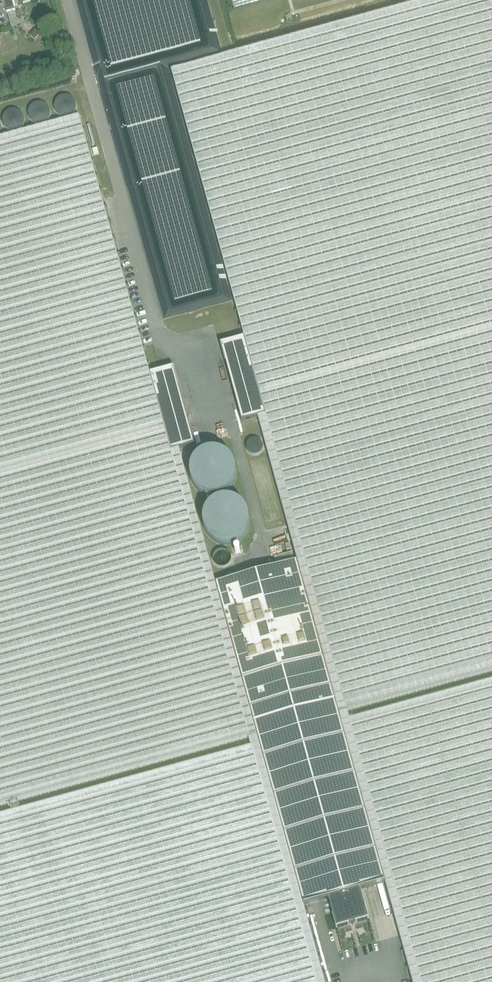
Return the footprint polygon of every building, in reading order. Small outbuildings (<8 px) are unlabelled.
[(6,12),(14,10),(11,0),(2,0),(6,12)] [(171,71),(244,338),(239,340),(239,339),(220,344),(225,363),(226,363),(242,422),(258,418),(297,561),(337,710),(338,713),(385,883),(412,981),(491,981),(491,681),(354,719),(351,709),(491,671),(491,0),(431,0),(171,71)] [(75,105),(75,104),(75,103),(75,102),(75,101),(75,100),(74,99),(74,98),(73,97),(72,96),(71,96),(70,95),(69,94),(68,94),(67,93),(66,93),(65,93),(64,93),(63,93),(62,93),(61,93),(60,94),(59,94),(58,95),(57,96),(56,96),(55,97),(55,98),(54,99),(54,100),(53,101),(53,102),(53,103),(53,104),(53,105),(53,106),(53,108),(54,109),(54,110),(55,111),(56,112),(57,113),(58,114),(59,114),(60,115),(61,115),(62,115),(63,116),(64,116),(65,116),(66,115),(67,115),(68,115),(69,114),(70,114),(71,113),(72,112),(73,111),(74,111),(74,110),(75,109),(75,108),(75,107),(75,105)] [(49,113),(49,112),(49,110),(49,109),(49,108),(48,107),(48,106),(47,105),(47,104),(46,103),(45,103),(44,102),(43,102),(42,101),(41,101),(40,100),(39,100),(38,100),(37,100),(36,100),(35,101),(34,101),(33,102),(32,102),(31,103),(30,103),(29,104),(29,105),(28,106),(28,107),(27,108),(27,109),(27,110),(27,111),(27,113),(27,114),(27,115),(28,116),(28,117),(29,118),(29,119),(30,120),(31,120),(32,121),(33,121),(34,122),(35,122),(36,123),(38,123),(39,123),(40,123),(41,122),(42,122),(43,121),(44,121),(45,120),(46,120),(47,119),(47,118),(48,117),(48,116),(49,115),(49,114),(49,113)] [(24,120),(24,119),(24,118),(24,116),(23,115),(23,114),(22,113),(22,112),(21,111),(20,111),(20,110),(19,109),(18,109),(17,108),(16,108),(15,108),(14,107),(12,107),(11,107),(10,108),(9,108),(8,108),(7,109),(6,109),(5,110),(4,111),(3,112),(2,113),(2,114),(2,115),(1,116),(1,118),(1,119),(1,120),(1,121),(2,122),(2,123),(2,124),(3,125),(4,126),(4,127),(5,127),(6,128),(7,129),(8,129),(9,129),(10,130),(11,130),(12,130),(14,130),(15,130),(16,129),(17,129),(18,129),(19,128),(20,127),(21,126),(22,125),(22,124),(23,123),(23,122),(24,121),(24,120)] [(0,139),(0,806),(249,738),(251,747),(0,816),(0,981),(324,981),(303,906),(256,732),(215,584),(179,449),(194,445),(178,386),(179,386),(174,367),(155,372),(155,373),(150,374),(79,117),(0,139)] [(260,442),(258,440),(255,439),(251,440),(249,441),(247,444),(246,447),(247,450),(248,453),(251,455),(254,455),(257,455),(259,453),(261,450),(262,447),(261,444),(260,442)] [(237,477),(237,475),(237,472),(237,470),(236,468),(235,466),(234,464),(233,462),(232,460),(230,458),(229,457),(227,455),(225,454),(223,453),(220,452),(218,452),(216,452),(214,451),(211,452),(209,452),(207,452),(205,453),(203,454),(201,455),(199,457),(197,458),(196,460),(194,462),(193,464),(192,466),(191,468),(191,470),(191,472),(190,475),(191,477),(191,479),(191,481),(192,484),(193,486),(194,488),(196,489),(197,491),(199,493),(201,494),(203,495),(205,496),(207,497),(209,498),(211,498),(214,498),(216,498),(218,498),(220,497),(223,496),(225,495),(227,494),(229,493),(230,491),(232,489),(233,488),(234,486),(235,484),(236,481),(237,479),(237,477)] [(250,525),(250,523),(250,521),(250,518),(249,516),(248,514),(248,512),(246,510),(245,508),(243,506),(242,505),(240,504),(238,502),(236,501),(234,501),(232,500),(229,500),(227,500),(225,500),(222,500),(220,501),(218,501),(216,502),(214,504),(212,505),(210,506),(209,508),(208,510),(206,512),(205,514),(205,516),(204,518),(204,521),(204,523),(204,525),(204,527),(205,530),(205,532),(206,534),(208,536),(209,538),(211,539),(212,541),(214,542),(216,543),(218,544),(220,545),(222,546),(225,546),(227,546),(229,546),(232,546),(234,545),(236,544),(238,543),(240,542),(242,541),(243,539),(245,538),(246,536),(248,534),(248,532),(249,530),(250,527),(250,525)] [(214,560),(214,561),(214,562),(214,563),(214,564),(215,565),(215,566),(216,567),(217,568),(218,569),(219,569),(220,570),(221,570),(222,570),(223,570),(224,570),(225,570),(226,570),(226,569),(227,569),(228,569),(229,568),(229,567),(230,567),(231,566),(231,565),(231,564),(232,564),(232,563),(232,562),(232,561),(232,560),(232,559),(232,558),(231,557),(231,556),(230,555),(229,554),(228,553),(227,553),(226,552),(225,552),(224,552),(223,552),(222,552),(221,552),(220,552),(219,552),(218,553),(217,554),(216,554),(216,555),(215,556),(214,557),(214,558),(214,559),(214,560)] [(292,553),(274,558),(276,564),(294,559),(292,553)] [(297,561),(215,584),(256,732),(337,710),(297,561)] [(337,710),(256,732),(303,906),(328,899),(333,915),(332,915),(336,928),(369,919),(365,906),(360,890),(385,883),(338,713),(337,710)]
